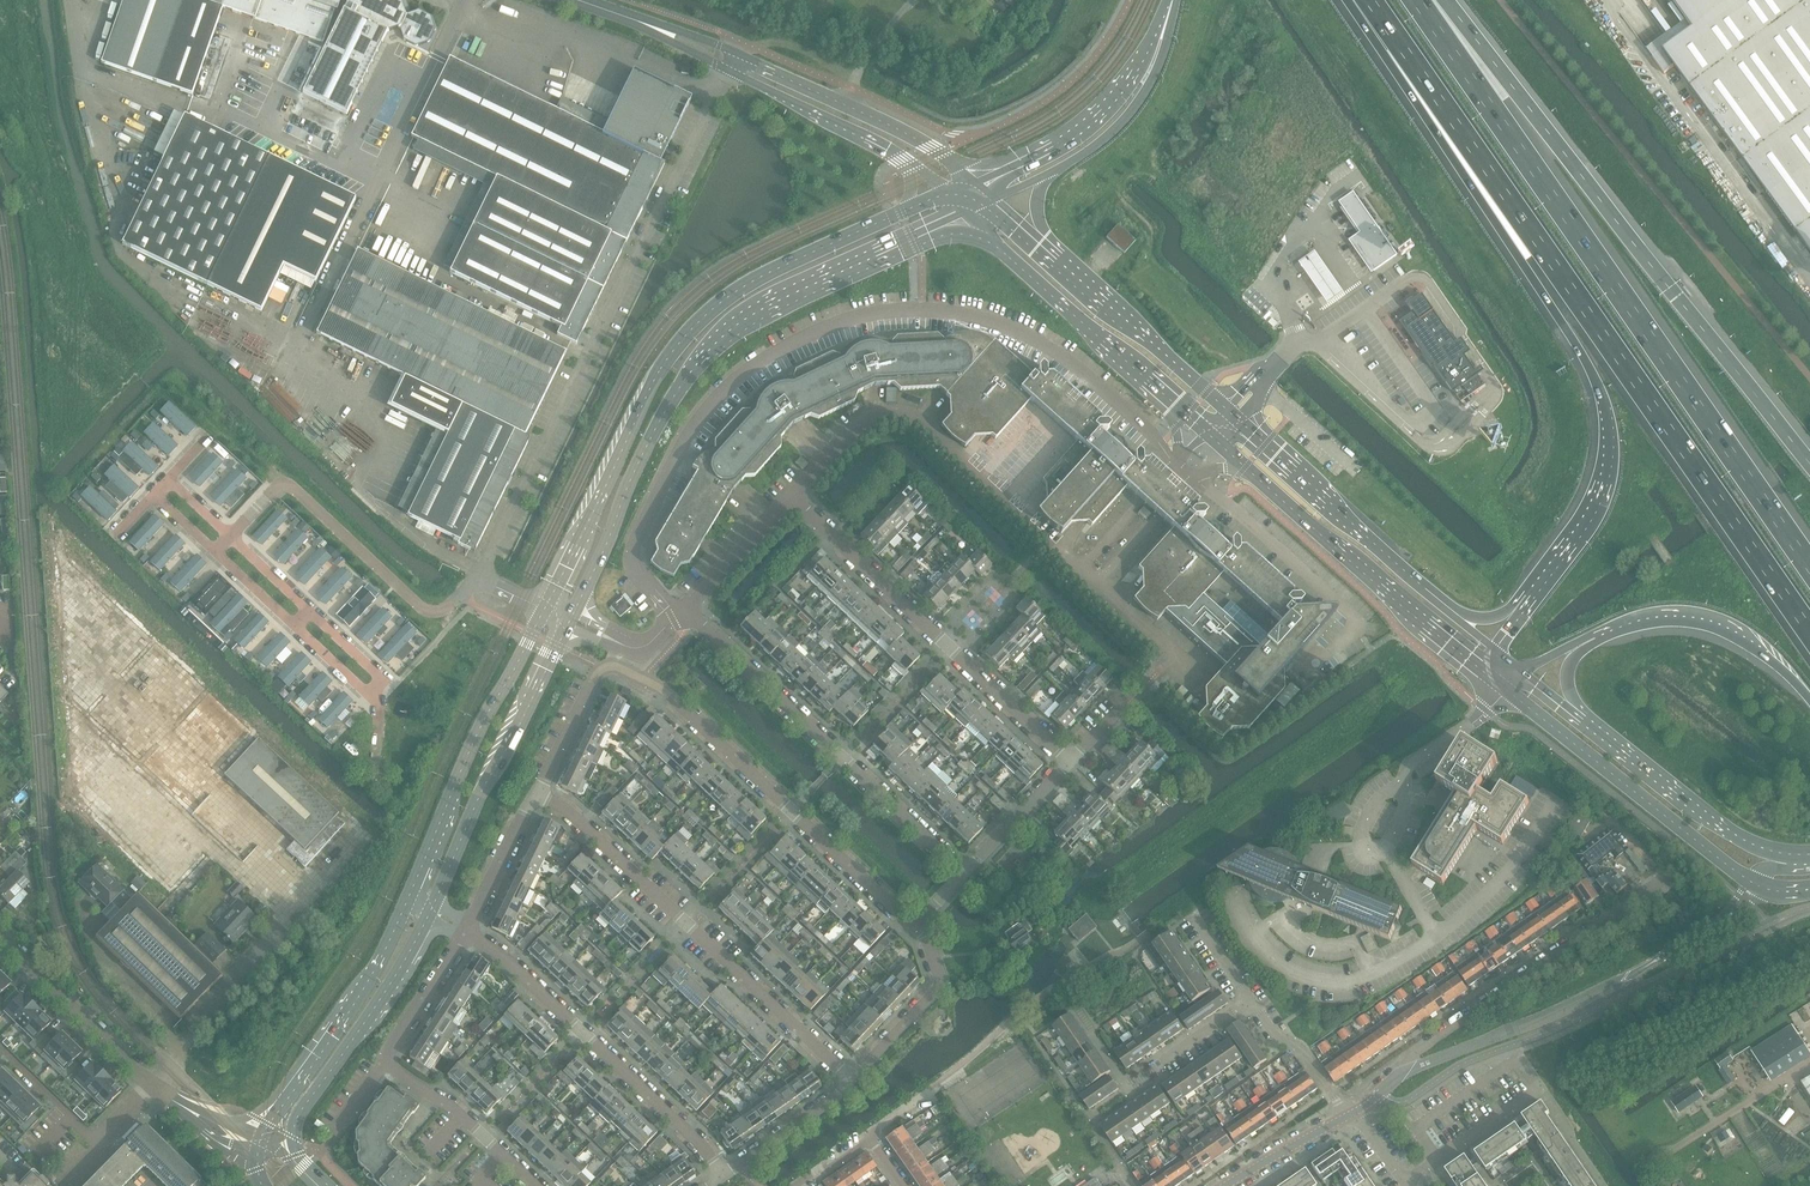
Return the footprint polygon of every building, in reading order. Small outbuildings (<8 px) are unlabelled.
[(192,95),(223,9),(226,0),(124,0),(101,63),(192,95)] [(341,0),(226,0),(223,9),(323,44),(334,11),(337,12),(341,0)] [(376,0),(349,0),(303,94),(347,115),(388,32),(400,28),(404,41),(416,47),(430,42),(436,30),(431,17),(419,10),(406,15),(402,2),(398,0),(378,0),(377,0),(376,0)] [(1692,29),(1653,58),(1664,74),(1674,67),(1809,253),(1809,0),(1671,0),(1692,29)] [(661,162),(665,153),(666,153),(667,149),(692,99),(634,71),(610,118),(609,123),(604,134),(450,58),(411,136),(496,178),(450,273),(561,327),(557,335),(571,342),(576,344),(665,164),(661,162)] [(356,199),(218,132),(185,116),(123,245),(261,312),(284,266),(316,282),(356,199)] [(1693,136),(1688,140),(1692,145),(1697,142),(1693,136)] [(1356,197),(1343,206),(1353,221),(1355,223),(1362,233),(1353,240),(1360,250),(1362,253),(1362,254),(1374,271),(1397,256),(1397,255),(1373,222),(1372,219),(1360,202),(1357,198),(1356,197)] [(1120,250),(1124,254),(1135,242),(1118,226),(1106,238),(1120,250)] [(448,434),(417,498),(408,516),(419,521),(436,530),(460,541),(458,544),(469,550),(474,553),(531,438),(526,435),(566,353),(358,251),(317,334),(405,378),(391,406),(437,429),(448,434)] [(1343,294),(1315,253),(1299,265),(1326,305),(1343,294)] [(1419,319),(1405,328),(1432,367),(1434,365),(1435,367),(1436,368),(1445,381),(1453,393),(1454,392),(1478,375),(1479,375),(1478,375),(1481,373),(1478,369),(1476,371),(1475,371),(1470,363),(1465,356),(1464,354),(1466,352),(1461,345),(1459,347),(1456,342),(1450,333),(1433,309),(1423,295),(1416,300),(1409,305),(1414,311),(1413,311),(1414,311),(1414,312),(1419,319)] [(1263,319),(1265,321),(1271,314),(1269,312),(1263,319)] [(1269,323),(1274,327),(1277,323),(1272,319),(1269,323)] [(666,576),(670,577),(672,578),(674,578),(680,567),(689,565),(733,492),(745,478),(754,477),(781,448),(780,439),(793,425),(810,417),(819,420),(854,403),(857,394),(874,386),(893,385),(900,391),(939,389),(950,399),(950,412),(950,416),(941,426),(944,430),(947,434),(950,437),(952,439),(955,442),(960,445),(965,448),(974,438),(992,437),(995,440),(1030,401),(1077,443),(1042,482),(1046,485),(1047,503),(1038,513),(1041,517),(1044,521),(1048,525),(1052,529),(1056,532),(1061,534),(1070,524),(1074,524),(1088,523),(1091,526),(1126,488),(1142,502),(1158,516),(1173,530),(1138,569),(1142,572),(1143,589),(1134,599),(1136,604),(1139,607),(1141,609),(1144,612),(1147,614),(1150,616),(1153,619),(1157,621),(1164,613),(1225,667),(1205,689),(1206,707),(1203,710),(1201,713),(1197,717),(1199,721),(1202,724),(1205,728),(1209,731),(1212,734),(1216,737),(1219,738),(1222,740),(1231,730),(1249,729),(1284,690),(1283,671),(1318,633),(1335,614),(1335,613),(1335,612),(1335,611),(1335,610),(1334,609),(1333,609),(1332,609),(1294,611),(1293,611),(1293,606),(1299,606),(1302,601),(1298,598),(1293,598),(1292,592),(1244,549),(1238,549),(1238,544),(1234,540),(1230,544),(1230,549),(1225,550),(1197,524),(1197,519),(1202,519),(1206,515),(1202,511),(1196,511),(1196,506),(1198,504),(1182,489),(1165,474),(1149,460),(1147,462),(1142,462),(1142,457),(1138,453),(1134,457),(1134,463),(1129,463),(1101,437),(1101,433),(1106,432),(1110,428),(1106,424),(1100,425),(1100,419),(1052,376),(1046,376),(1046,370),(1042,367),(1038,371),(1038,376),(1033,377),(995,342),(992,345),(991,343),(987,341),(984,339),(980,337),(976,335),(971,335),(967,334),(963,334),(958,335),(955,336),(950,338),(946,340),(943,342),(937,336),(897,338),(891,345),(889,343),(887,342),(885,341),(882,340),(876,339),(871,339),(867,339),(863,340),(859,341),(855,343),(851,346),(848,348),(844,351),(842,355),(840,357),(832,355),(796,372),(793,380),(789,380),(785,380),(780,380),(776,381),(772,383),(769,385),(765,387),(762,390),(759,393),(756,396),(754,400),(752,404),(751,408),(750,412),(742,412),(715,442),(715,450),(712,451),(708,453),(704,456),(701,458),(697,461),(695,464),(692,468),(698,471),(655,544),(657,553),(650,564),(653,566),(655,569),(658,571),(660,573),(663,574),(666,576)] [(1402,398),(1398,401),(1402,406),(1406,403),(1402,398)] [(197,424),(170,399),(160,409),(187,435),(197,424)] [(151,414),(151,415),(156,420),(157,419),(158,418),(159,416),(154,411),(151,414)] [(178,444),(153,420),(143,431),(168,454),(178,444)] [(134,432),(131,435),(136,440),(137,440),(138,439),(140,437),(134,432)] [(125,436),(121,440),(127,445),(131,441),(125,436)] [(153,446),(147,440),(142,445),(149,451),(153,446)] [(158,470),(131,445),(124,452),(129,457),(123,463),(138,477),(144,471),(151,477),(158,470)] [(224,460),(213,450),(190,475),(200,485),(224,460)] [(115,453),(111,456),(117,462),(120,458),(115,453)] [(801,457),(795,463),(803,470),(809,464),(801,457)] [(233,461),(227,466),(229,468),(231,469),(231,470),(236,464),(233,461)] [(114,462),(103,473),(129,497),(139,486),(114,462)] [(247,476),(237,467),(210,495),(221,505),(226,500),(232,505),(244,492),(238,486),(247,476)] [(95,474),(92,478),(97,483),(99,481),(101,479),(95,474)] [(254,481),(249,487),(253,490),(258,484),(254,481)] [(91,483),(81,493),(107,518),(117,508),(91,483)] [(898,497),(913,511),(922,501),(908,487),(898,497)] [(76,494),(73,498),(78,503),(79,503),(80,501),(82,499),(76,494)] [(0,496),(0,516),(9,515),(8,496),(0,496)] [(913,511),(898,497),(889,507),(903,521),(913,511)] [(278,507),(252,534),(263,544),(288,517),(278,507)] [(903,521),(889,507),(879,517),(898,535),(907,525),(903,521)] [(1145,508),(1139,514),(1146,520),(1151,514),(1148,511),(1145,508)] [(155,513),(129,540),(139,549),(164,523),(155,513)] [(898,535),(879,517),(870,527),(889,545),(898,535)] [(937,522),(942,526),(943,527),(946,524),(941,518),(937,522)] [(291,525),(292,526),(294,528),(299,522),(296,519),(291,525)] [(436,530),(419,521),(416,528),(433,536),(436,530)] [(303,523),(299,528),(305,534),(310,529),(303,523)] [(948,533),(952,529),(946,524),(943,527),(948,533)] [(889,545),(870,527),(860,537),(874,550),(872,552),(877,556),(889,545)] [(298,530),(273,557),(282,566),(307,538),(298,530)] [(175,533),(150,561),(160,570),(186,542),(176,533),(175,533)] [(922,539),(926,543),(931,537),(927,533),(922,539)] [(917,534),(912,539),(917,544),(922,539),(917,534)] [(317,539),(312,545),(314,546),(315,548),(316,548),(321,543),(317,539)] [(926,543),(922,539),(917,544),(921,548),(926,543)] [(929,545),(933,549),(938,543),(934,540),(929,545)] [(933,549),(929,545),(924,551),(927,554),(933,549)] [(321,547),(294,574),(305,584),(331,556),(321,547)] [(332,547),(327,552),(336,560),(340,556),(332,547)] [(975,570),(975,571),(981,577),(991,566),(971,547),(961,557),(968,563),(967,563),(975,570)] [(197,553),(170,581),(181,591),(207,563),(197,553)] [(902,557),(907,562),(911,558),(906,553),(902,557)] [(146,554),(140,560),(144,563),(149,558),(147,556),(146,554)] [(892,568),(898,573),(907,562),(902,557),(892,568)] [(952,567),(966,580),(975,571),(975,570),(967,563),(968,563),(961,557),(952,567)] [(338,559),(333,564),(335,566),(337,568),(342,562),(338,559)] [(817,587),(834,569),(824,559),(817,566),(812,561),(802,572),(807,577),(807,578),(817,587)] [(910,565),(915,570),(919,566),(914,561),(910,565)] [(900,575),(905,580),(915,570),(910,565),(900,575)] [(342,566),(315,594),(326,604),(353,576),(342,566)] [(942,577),(957,590),(966,580),(952,567),(942,577)] [(827,596),(829,594),(831,592),(844,578),(834,569),(817,587),(827,596)] [(218,572),(190,601),(205,615),(232,586),(218,572)] [(162,579),(161,579),(165,583),(165,582),(170,577),(168,575),(167,574),(162,579)] [(9,576),(2,577),(3,591),(11,591),(9,576)] [(957,590),(942,577),(933,587),(947,600),(957,590)] [(359,578),(354,584),(358,587),(363,582),(359,578)] [(831,592),(841,601),(854,587),(844,578),(831,592)] [(922,599),(924,597),(938,610),(947,600),(933,587),(929,583),(917,595),(922,599)] [(787,584),(782,590),(787,595),(793,589),(787,584)] [(363,586),(336,614),(350,627),(376,599),(363,586)] [(846,615),(864,597),(854,587),(841,601),(836,606),(846,615)] [(793,589),(787,595),(789,596),(795,602),(800,597),(793,589)] [(238,592),(210,623),(219,631),(226,624),(232,630),(249,612),(243,607),(248,601),(239,592),(238,592)] [(188,594),(182,599),(184,601),(186,602),(186,603),(191,597),(188,594)] [(783,603),(786,599),(781,594),(777,598),(783,603)] [(620,617),(631,608),(622,597),(611,606),(620,617)] [(846,615),(856,625),(874,606),(864,597),(846,615)] [(792,604),(786,599),(783,603),(788,608),(792,604)] [(1022,616),(1041,633),(1042,633),(1040,631),(1048,622),(1044,617),(1045,617),(1026,599),(1016,610),(1022,616)] [(383,606),(357,634),(367,643),(393,616),(383,606)] [(803,610),(809,615),(812,611),(807,606),(803,610)] [(856,625),(866,634),(884,615),(874,606),(856,625)] [(809,615),(814,620),(818,616),(812,611),(809,615)] [(259,612),(234,639),(243,647),(269,620),(259,612)] [(750,637),(765,622),(754,612),(740,628),(750,637)] [(797,616),(803,622),(806,618),(801,613),(797,616)] [(876,643),(880,639),(894,625),(884,615),(866,634),(876,643)] [(1013,625),(1032,643),(1041,633),(1022,616),(1013,625)] [(765,622),(750,637),(760,647),(774,631),(779,627),(769,617),(765,622)] [(401,618),(396,623),(400,627),(405,621),(401,618)] [(808,627),(812,623),(806,618),(803,622),(808,627)] [(407,622),(378,653),(388,662),(396,654),(402,660),(415,647),(409,642),(418,632),(407,622)] [(886,652),(886,653),(900,639),(904,634),(894,625),(880,639),(890,648),(886,652)] [(1004,635),(1023,653),(1032,643),(1013,625),(1004,635)] [(825,627),(823,629),(822,630),(827,635),(831,632),(825,627)] [(818,634),(824,639),(827,635),(822,630),(818,634)] [(281,631),(257,656),(267,665),(290,640),(281,631)] [(784,641),(774,631),(760,647),(770,656),(784,641)] [(836,637),(831,632),(827,635),(833,640),(836,637)] [(224,638),(224,639),(226,640),(228,642),(233,636),(229,633),(224,638)] [(829,644),(831,642),(833,640),(827,635),(824,639),(829,644)] [(994,645),(1009,659),(1013,663),(1023,653),(1004,635),(994,645)] [(784,641),(770,656),(780,666),(799,645),(789,636),(784,641)] [(422,637),(417,643),(421,646),(426,641),(422,637)] [(1063,641),(1068,647),(1072,643),(1067,638),(1063,641)] [(886,653),(896,662),(910,648),(900,639),(886,653)] [(236,643),(231,649),(234,652),(239,647),(236,643)] [(1077,648),(1072,643),(1068,647),(1074,652),(1077,648)] [(846,644),(843,648),(848,653),(852,649),(846,644)] [(790,675),(804,660),(809,655),(799,645),(780,666),(790,675)] [(1009,659),(994,645),(985,655),(999,669),(1009,659)] [(904,678),(908,673),(907,671),(920,657),(910,648),(896,662),(892,667),(904,678)] [(848,653),(854,658),(857,654),(852,649),(848,653)] [(837,654),(842,659),(846,655),(840,650),(837,654)] [(301,651),(278,676),(288,685),(311,660),(301,651)] [(1053,652),(1048,658),(1052,662),(1057,656),(1053,652)] [(251,653),(245,658),(247,660),(249,662),(254,656),(251,653)] [(804,660),(790,675),(800,684),(819,664),(809,655),(804,660)] [(848,664),(851,661),(846,655),(842,659),(848,664)] [(1043,663),(1046,667),(1052,662),(1048,658),(1043,663)] [(1059,658),(1054,664),(1058,668),(1063,662),(1059,658)] [(863,666),(868,672),(872,668),(875,664),(870,659),(863,666)] [(1063,662),(1058,668),(1062,672),(1067,666),(1063,662)] [(819,664),(800,684),(810,694),(824,678),(829,674),(819,664)] [(1053,673),(1058,668),(1054,664),(1049,669),(1053,673)] [(1088,677),(1102,690),(1112,680),(1097,667),(1088,677)] [(877,673),(872,668),(868,672),(874,677),(877,673)] [(857,673),(862,678),(866,674),(860,669),(857,673)] [(323,671),(299,695),(309,704),(317,696),(322,700),(332,690),(328,685),(333,680),(323,671)] [(1032,672),(1028,676),(1033,681),(1037,677),(1032,672)] [(1078,687),(1093,700),(1102,690),(1088,677),(1083,672),(1073,682),(1078,687)] [(272,673),(267,678),(268,680),(270,681),(275,676),(272,673)] [(868,683),(871,679),(866,674),(862,678),(868,683)] [(932,704),(949,685),(939,676),(926,689),(924,688),(920,692),(932,704)] [(1028,676),(1018,687),(1023,692),(1033,681),(1028,676)] [(834,688),(824,678),(810,694),(820,703),(834,688)] [(279,679),(271,688),(280,697),(288,688),(279,679)] [(1045,684),(1040,680),(1036,684),(1041,689),(1045,684)] [(834,688),(820,703),(830,713),(834,709),(853,688),(852,688),(848,692),(839,683),(834,688)] [(885,687),(890,692),(894,688),(888,683),(885,687)] [(1031,699),(1041,689),(1036,684),(1026,694),(1031,699)] [(9,694),(0,685),(0,703),(9,694)] [(941,713),(959,694),(949,685),(932,704),(941,713)] [(1078,687),(1069,697),(1083,710),(1093,700),(1078,687)] [(1182,687),(1175,694),(1181,700),(1188,693),(1182,687)] [(623,688),(621,693),(629,697),(632,692),(623,688)] [(843,718),(858,702),(863,697),(853,688),(834,709),(843,718)] [(327,726),(353,699),(344,690),(318,718),(327,726)] [(888,695),(882,690),(878,693),(884,699),(888,695)] [(959,714),(973,700),(963,690),(959,694),(941,713),(942,713),(946,709),(955,718),(959,714)] [(293,692),(288,698),(289,699),(291,701),(296,696),(293,692)] [(601,710),(618,719),(626,703),(611,695),(606,706),(604,705),(601,710)] [(1189,707),(1195,700),(1191,696),(1184,703),(1189,707)] [(1069,697),(1060,707),(1074,720),(1083,710),(1069,697)] [(973,700),(959,714),(955,718),(965,728),(983,709),(973,700)] [(858,702),(843,718),(854,727),(868,712),(858,702)] [(906,707),(911,712),(915,709),(909,703),(906,707)] [(1049,719),(1050,717),(1064,730),(1074,720),(1060,707),(1055,703),(1044,714),(1049,719)] [(1199,707),(1197,710),(1201,713),(1203,710),(1206,707),(1202,704),(1199,707)] [(979,733),(993,719),(983,709),(965,728),(975,737),(979,733)] [(618,719),(601,710),(598,716),(601,717),(597,724),(596,726),(596,727),(607,732),(606,733),(611,735),(618,719)] [(909,715),(903,710),(900,714),(905,719),(909,715)] [(308,717),(310,719),(312,721),(312,720),(317,715),(314,712),(308,717)] [(632,726),(637,731),(649,718),(644,713),(632,726)] [(656,717),(641,732),(637,736),(647,746),(652,741),(666,726),(656,717)] [(926,719),(922,723),(928,728),(931,724),(926,719)] [(993,719),(979,733),(975,737),(985,747),(989,742),(1003,728),(993,719)] [(599,748),(606,733),(607,732),(596,727),(596,726),(592,724),(587,735),(584,734),(582,739),(599,748)] [(883,755),(897,740),(902,735),(890,724),(885,729),(887,731),(873,746),(883,755)] [(937,729),(931,724),(928,728),(933,733),(937,729)] [(916,729),(921,734),(925,730),(920,725),(916,729)] [(637,731),(632,726),(628,730),(633,735),(637,731)] [(666,726),(652,741),(647,746),(657,755),(670,742),(676,736),(666,726)] [(989,742),(999,752),(1012,737),(1003,728),(989,742)] [(927,740),(931,736),(925,730),(921,734),(927,740)] [(334,732),(329,737),(331,739),(333,740),(338,735),(334,732)] [(889,769),(907,749),(912,744),(902,735),(897,740),(883,755),(892,764),(888,768),(889,769)] [(667,765),(686,745),(676,736),(670,742),(657,755),(667,765)] [(1012,737),(999,752),(995,756),(1005,765),(1022,747),(1012,737)] [(946,738),(942,741),(947,747),(951,743),(946,738)] [(576,756),(597,766),(604,750),(599,748),(582,739),(579,744),(581,746),(576,756)] [(1131,752),(1148,769),(1157,759),(1159,761),(1165,755),(1153,743),(1147,749),(1140,742),(1131,752)] [(1480,793),(1498,763),(1464,742),(1437,784),(1456,795),(1412,865),(1443,884),(1474,835),(1470,832),(1473,827),(1503,845),(1529,803),(1502,786),(1493,801),(1480,793)] [(957,748),(951,743),(947,747),(953,752),(957,748)] [(936,748),(941,753),(945,749),(939,744),(936,748)] [(681,770),(696,754),(686,745),(667,765),(677,774),(681,770)] [(1015,775),(1032,756),(1022,747),(1005,765),(1015,775)] [(907,749),(889,769),(899,778),(913,763),(918,757),(909,748),(908,750),(907,749)] [(947,758),(950,755),(945,749),(941,753),(947,758)] [(634,760),(638,756),(632,751),(629,755),(634,760)] [(1139,779),(1148,769),(1131,752),(1125,758),(1118,751),(1114,755),(1139,779)] [(696,754),(681,770),(677,774),(687,783),(691,779),(706,764),(696,754)] [(1129,788),(1139,779),(1114,755),(1109,760),(1117,767),(1112,772),(1129,788)] [(597,766),(576,756),(572,766),(569,764),(566,770),(584,779),(589,782),(597,766)] [(634,760),(640,765),(643,761),(638,756),(634,760)] [(1015,775),(1027,786),(1031,781),(1030,780),(1042,766),(1032,756),(1015,775)] [(964,758),(962,760),(961,761),(966,767),(970,763),(964,758)] [(629,770),(634,765),(629,760),(624,766),(629,770)] [(957,765),(963,770),(966,767),(961,761),(957,765)] [(923,772),(913,763),(899,778),(909,788),(923,772)] [(975,768),(970,763),(966,767),(972,772),(975,768)] [(691,779),(701,788),(716,773),(706,764),(691,779)] [(639,769),(635,766),(634,765),(629,770),(633,775),(639,769)] [(968,776),(970,773),(972,772),(966,767),(963,770),(968,776)] [(923,772),(909,788),(919,797),(937,777),(927,768),(923,772)] [(561,787),(576,794),(584,779),(566,770),(564,776),(566,777),(561,787)] [(652,781),(655,777),(650,772),(646,776),(652,781)] [(1120,798),(1129,788),(1112,772),(1102,782),(1109,789),(1104,795),(1116,806),(1122,800),(1120,798)] [(701,788),(711,798),(726,783),(716,773),(701,788)] [(985,775),(982,779),(987,784),(991,780),(985,775)] [(1517,776),(1510,787),(1512,787),(1531,799),(1535,792),(1537,789),(1517,776)] [(655,777),(652,781),(657,786),(661,783),(655,777)] [(937,777),(919,797),(928,806),(947,786),(937,777)] [(645,788),(649,784),(644,779),(640,783),(645,788)] [(996,785),(991,780),(987,784),(993,789),(996,785)] [(28,783),(23,789),(29,795),(31,793),(31,788),(30,788),(29,782),(28,783)] [(976,785),(981,791),(985,787),(979,782),(976,785)] [(711,798),(721,807),(736,792),(726,783),(711,798)] [(649,784),(645,788),(651,793),(650,793),(655,798),(659,793),(649,784)] [(608,790),(614,796),(618,791),(612,786),(608,790)] [(947,786),(928,806),(938,816),(953,800),(957,796),(947,786)] [(986,796),(990,792),(985,787),(981,791),(986,796)] [(1002,788),(997,793),(1007,803),(1012,798),(1002,788)] [(596,803),(602,808),(614,796),(608,790),(596,803)] [(671,800),(675,796),(670,791),(666,795),(671,800)] [(721,807),(731,817),(745,801),(736,792),(721,807)] [(1111,812),(1116,806),(1104,795),(1099,800),(1092,793),(1082,803),(1100,820),(1109,810),(1111,812)] [(620,794),(602,814),(612,823),(631,803),(620,794)] [(671,800),(677,805),(680,801),(675,796),(671,800)] [(1000,811),(1005,806),(994,796),(989,801),(1000,811)] [(665,806),(669,803),(663,798),(660,801),(665,806)] [(963,810),(953,800),(938,816),(948,825),(963,810)] [(731,817),(741,826),(755,811),(745,801),(731,817)] [(1090,830),(1100,820),(1082,803),(1077,808),(1070,801),(1065,806),(1090,830)] [(622,833),(636,817),(641,813),(631,803),(612,823),(622,833)] [(669,803),(665,806),(671,812),(674,808),(669,803)] [(6,805),(0,812),(0,815),(3,818),(6,818),(13,812),(6,805)] [(963,810),(948,825),(958,835),(973,819),(977,815),(967,805),(963,810)] [(1081,840),(1090,830),(1065,806),(1061,811),(1068,818),(1063,823),(1081,840)] [(689,810),(686,813),(691,819),(695,815),(689,810)] [(755,811),(741,826),(737,830),(749,842),(753,837),(752,835),(766,820),(755,811)] [(1577,812),(1566,829),(1581,838),(1592,821),(1577,812)] [(636,817),(622,833),(632,842),(651,822),(641,813),(636,817)] [(686,813),(683,816),(682,817),(688,823),(691,819),(686,813)] [(697,824),(699,821),(701,820),(695,815),(691,819),(697,824)] [(537,836),(552,843),(560,827),(543,819),(542,819),(540,825),(542,826),(537,836)] [(693,828),(697,824),(691,819),(688,823),(693,828)] [(973,819),(958,835),(968,844),(983,829),(973,819)] [(642,851),(656,836),(661,831),(662,830),(652,820),(651,822),(632,842),(642,851)] [(1081,840),(1063,823),(1054,833),(1061,840),(1055,846),(1068,858),(1074,851),(1072,849),(1081,840)] [(712,826),(708,830),(714,835),(717,831),(712,826)] [(659,852),(660,853),(669,862),(684,847),(688,842),(688,841),(692,836),(683,828),(679,832),(678,832),(671,840),(666,845),(659,852)] [(652,861),(656,856),(660,853),(659,852),(666,845),(671,840),(661,831),(656,836),(642,851),(652,861)] [(723,836),(717,831),(714,835),(719,840),(723,836)] [(1617,894),(1627,886),(1615,871),(1605,878),(1603,876),(1596,866),(1612,853),(1616,859),(1628,849),(1613,831),(1609,831),(1578,855),(1597,882),(1602,889),(1607,885),(1610,888),(1612,887),(1617,894)] [(702,836),(707,841),(711,838),(706,832),(702,836)] [(552,843),(537,836),(532,846),(530,844),(527,850),(545,859),(552,843)] [(713,846),(716,843),(711,838),(707,841),(713,846)] [(776,868),(795,848),(785,838),(771,853),(769,851),(764,856),(776,868)] [(565,855),(571,861),(582,848),(577,843),(565,855)] [(730,850),(735,856),(739,852),(733,846),(730,850)] [(694,856),(684,847),(669,862),(679,871),(694,856)] [(15,852),(21,857),(26,852),(22,848),(20,848),(15,852)] [(795,848),(776,868),(786,877),(805,857),(795,848)] [(1234,861),(1219,871),(1250,883),(1251,885),(1251,886),(1252,888),(1253,889),(1253,890),(1255,892),(1256,894),(1259,896),(1261,898),(1262,899),(1263,899),(1266,901),(1269,901),(1272,902),(1274,902),(1276,902),(1278,902),(1280,902),(1284,901),(1286,900),(1289,899),(1390,940),(1395,928),(1396,928),(1401,926),(1399,922),(1397,922),(1402,910),(1300,869),(1300,868),(1299,866),(1299,864),(1298,863),(1298,862),(1296,861),(1295,859),(1294,858),(1292,856),(1289,854),(1287,853),(1285,852),(1283,851),(1281,851),(1278,850),(1275,850),(1273,850),(1270,851),(1267,852),(1264,852),(1262,854),(1251,849),(1241,856),(1236,854),(1234,860),(1234,861)] [(545,859),(527,850),(524,856),(527,857),(522,867),(537,874),(545,859)] [(1,868),(6,873),(21,857),(15,852),(6,863),(1,868),(0,867),(0,869),(1,868)] [(733,858),(727,853),(724,857),(729,862),(733,858)] [(582,854),(567,870),(577,879),(592,864),(582,854)] [(571,861),(565,855),(561,860),(566,865),(571,861)] [(704,865),(694,856),(679,871),(689,881),(704,865)] [(6,873),(11,878),(0,890),(0,896),(9,905),(10,904),(15,909),(25,898),(20,893),(28,885),(17,873),(27,863),(21,857),(6,873)] [(800,882),(815,867),(805,857),(786,877),(796,886),(800,882)] [(713,876),(715,877),(720,872),(708,861),(704,865),(689,881),(699,890),(713,876)] [(592,864),(577,879),(573,884),(583,893),(602,873),(592,864)] [(537,874),(522,867),(517,877),(515,875),(512,881),(530,890),(537,874)] [(751,870),(757,876),(760,872),(755,867),(751,870)] [(815,867),(800,882),(796,886),(806,896),(810,892),(825,876),(815,867)] [(1583,884),(1576,889),(1583,899),(1587,905),(1588,904),(1590,904),(1593,903),(1593,901),(1599,897),(1587,881),(1590,879),(1582,868),(1576,873),(1583,884)] [(593,902),(612,883),(602,873),(583,893),(593,902)] [(754,878),(749,873),(745,877),(751,882),(754,878)] [(553,884),(559,878),(554,874),(549,880),(553,884)] [(825,876),(810,892),(806,896),(816,905),(820,901),(835,886),(825,876)] [(559,878),(553,884),(558,889),(564,883),(559,878)] [(530,890),(512,881),(509,887),(512,888),(507,898),(522,905),(530,890)] [(771,882),(768,886),(773,891),(777,887),(771,882)] [(614,901),(622,892),(612,883),(593,902),(603,911),(607,907),(607,908),(614,901)] [(1550,888),(1555,895),(1559,892),(1554,885),(1550,888)] [(835,886),(820,901),(816,905),(826,915),(830,910),(844,895),(835,886)] [(782,892),(777,887),(773,891),(778,896),(782,892)] [(1550,888),(1546,890),(1552,898),(1555,895),(1550,888)] [(761,892),(767,898),(770,894),(765,889),(761,892)] [(1576,904),(1583,899),(1576,889),(1571,892),(1570,890),(1557,898),(1570,917),(1580,910),(1576,904)] [(729,918),(743,903),(733,893),(718,908),(729,918)] [(772,903),(776,899),(770,894),(767,898),(772,903)] [(830,910),(840,920),(854,904),(844,895),(830,910)] [(522,905),(507,898),(502,908),(500,906),(497,912),(514,921),(515,920),(522,905)] [(1570,917),(1557,898),(1547,905),(1560,924),(1570,917)] [(1530,902),(1535,909),(1539,906),(1534,899),(1530,902)] [(609,925),(624,910),(614,901),(607,908),(607,907),(603,911),(599,916),(609,925)] [(566,911),(569,908),(564,902),(560,906),(566,911)] [(1530,902),(1526,904),(1531,912),(1535,909),(1530,902)] [(550,913),(556,907),(551,903),(546,908),(550,913)] [(753,912),(743,903),(729,918),(739,927),(753,912)] [(788,904),(785,907),(790,912),(794,909),(788,904)] [(840,920),(850,929),(864,914),(854,904),(840,920)] [(1547,905),(1537,912),(1550,931),(1560,924),(1547,905)] [(556,907),(550,913),(555,917),(560,911),(556,907)] [(781,911),(787,916),(790,912),(785,907),(781,911)] [(569,908),(566,911),(571,917),(575,913),(569,908)] [(799,914),(794,909),(790,912),(796,918),(799,914)] [(624,910),(609,925),(619,934),(634,919),(624,910)] [(514,921),(497,912),(494,918),(497,919),(492,929),(512,939),(520,923),(515,920),(514,921)] [(763,921),(753,912),(739,927),(748,937),(763,921)] [(792,922),(796,918),(790,912),(787,916),(792,922)] [(1537,912),(1527,919),(1540,938),(1550,931),(1537,912)] [(1510,916),(1515,923),(1519,920),(1514,913),(1510,916)] [(563,914),(559,918),(565,923),(568,919),(563,914)] [(850,929),(860,938),(874,923),(864,914),(850,929)] [(1085,915),(1068,929),(1068,930),(1069,931),(1079,942),(1096,928),(1085,915)] [(1510,916),(1506,918),(1511,925),(1515,923),(1510,916)] [(629,944),(644,929),(634,919),(619,934),(629,944)] [(1527,919),(1517,926),(1530,945),(1540,938),(1527,919)] [(773,931),(763,921),(748,937),(758,946),(773,931)] [(808,922),(805,926),(810,931),(814,927),(808,922)] [(1008,942),(1014,951),(1030,940),(1026,934),(1032,931),(1025,922),(1020,926),(1007,935),(1010,940),(1008,942)] [(870,948),(885,933),(874,923),(860,938),(870,948)] [(581,924),(578,928),(583,933),(587,929),(581,924)] [(538,935),(543,930),(537,925),(532,930),(534,931),(538,935)] [(1530,945),(1517,926),(1507,933),(1520,952),(1530,945)] [(819,933),(814,927),(810,931),(816,936),(819,933)] [(1490,930),(1495,937),(1499,934),(1494,927),(1490,930)] [(574,932),(579,937),(583,933),(578,928),(574,932)] [(587,929),(583,933),(589,938),(592,935),(587,929)] [(644,929),(629,944),(639,954),(654,938),(644,929)] [(799,933),(804,938),(808,934),(802,929),(799,933)] [(521,942),(526,946),(527,947),(538,935),(534,931),(532,930),(521,942)] [(1490,930),(1486,932),(1491,939),(1495,937),(1490,930)] [(758,946),(755,949),(750,954),(760,964),(780,944),(770,935),(773,931),(758,946)] [(545,932),(528,951),(538,961),(556,942),(545,932)] [(1172,932),(1152,946),(1192,1004),(1202,997),(1205,1001),(1210,998),(1214,995),(1172,932)] [(585,942),(589,938),(583,933),(579,937),(585,942)] [(1507,933),(1497,940),(1510,959),(1520,952),(1507,933)] [(810,943),(813,939),(808,934),(804,938),(810,943)] [(1370,934),(1360,938),(1368,954),(1377,949),(1370,934)] [(875,959),(886,948),(890,943),(885,938),(870,954),(875,959)] [(1497,940),(1487,947),(1500,966),(1510,959),(1497,940)] [(828,941),(825,945),(830,950),(834,946),(828,941)] [(1473,941),(1470,943),(1475,951),(1478,948),(1473,941)] [(556,942),(538,961),(548,971),(566,952),(556,942)] [(602,943),(598,947),(603,952),(606,948),(602,943)] [(1470,943),(1466,946),(1471,953),(1475,951),(1470,943)] [(780,944),(760,964),(770,973),(789,953),(780,944)] [(839,951),(834,946),(830,950),(835,955),(839,951)] [(1487,947),(1477,954),(1490,973),(1500,966),(1487,947)] [(613,954),(606,948),(603,952),(609,958),(613,954)] [(818,951),(824,957),(827,953),(822,948),(818,951)] [(597,958),(600,954),(596,950),(592,954),(597,958)] [(558,980),(571,965),(575,961),(566,952),(548,971),(558,980)] [(780,983),(795,967),(799,963),(789,953),(770,973),(780,983)] [(829,962),(833,958),(827,953),(824,957),(829,962)] [(467,971),(481,980),(490,965),(474,954),(474,955),(470,960),(473,962),(467,971)] [(600,954),(597,958),(603,964),(606,960),(600,954)] [(1477,954),(1467,961),(1480,979),(1490,973),(1477,954)] [(1453,955),(1449,957),(1454,965),(1458,962),(1453,955)] [(669,981),(683,966),(673,956),(658,972),(669,981)] [(845,964),(848,960),(843,956),(840,959),(845,964)] [(869,962),(865,958),(860,964),(864,967),(869,962)] [(896,979),(911,993),(920,983),(910,973),(916,967),(907,959),(892,975),(896,979)] [(850,969),(854,965),(848,960),(845,964),(850,969)] [(571,965),(558,980),(567,989),(585,970),(575,961),(571,965)] [(1460,973),(1469,987),(1480,979),(1467,961),(1457,968),(1460,973)] [(619,967),(625,972),(628,969),(628,968),(622,963),(619,967)] [(1440,963),(1437,966),(1442,973),(1445,971),(1440,963)] [(859,973),(864,967),(860,964),(855,969),(859,973)] [(679,991),(693,975),(683,966),(669,981),(679,991)] [(1437,966),(1432,969),(1438,976),(1442,973),(1437,966)] [(805,977),(795,967),(780,983),(790,992),(805,977)] [(838,970),(844,976),(848,972),(842,967),(838,970)] [(622,975),(616,969),(613,973),(618,979),(619,979),(622,975)] [(577,999),(591,984),(595,980),(585,970),(567,989),(577,999)] [(481,980),(467,971),(461,980),(458,978),(455,984),(471,994),(481,980)] [(800,1002),(819,982),(809,972),(805,977),(790,992),(800,1002)] [(1468,991),(1458,977),(1455,972),(1445,978),(1458,997),(1468,991)] [(0,975),(0,995),(11,983),(1,974),(0,975)] [(679,991),(688,1000),(703,985),(693,975),(679,991)] [(1418,979),(1423,986),(1426,984),(1421,977),(1418,979)] [(846,978),(842,983),(845,987),(850,982),(846,978)] [(1445,978),(1436,985),(1449,1004),(1458,997),(1445,978)] [(896,979),(887,989),(901,1003),(911,993),(896,979)] [(1418,979),(1413,982),(1418,989),(1423,986),(1418,979)] [(591,984),(577,999),(588,1008),(601,994),(602,996),(607,991),(595,980),(591,984)] [(829,992),(819,982),(800,1002),(810,1011),(829,992)] [(842,983),(836,989),(840,993),(845,987),(842,983)] [(471,994),(455,984),(451,989),(454,990),(448,1000),(462,1009),(471,994)] [(650,989),(644,984),(640,987),(646,993),(650,989)] [(688,1000),(698,1010),(713,994),(703,985),(688,1000)] [(873,995),(892,1013),(901,1003),(887,989),(883,985),(873,995)] [(1449,1004),(1436,985),(1426,992),(1439,1010),(1449,1004)] [(721,986),(716,991),(713,994),(698,1010),(699,1010),(703,1006),(712,1015),(713,1014),(716,1011),(731,995),(721,986)] [(1179,994),(1174,988),(1167,992),(1172,999),(1179,994)] [(1402,989),(1399,992),(1404,999),(1407,997),(1402,989)] [(501,1003),(507,1008),(518,996),(513,990),(501,1003)] [(643,995),(638,990),(634,994),(640,999),(643,995)] [(1214,995),(1210,998),(1219,1010),(1228,1004),(1220,991),(1214,995)] [(1153,992),(1147,997),(1150,1001),(1156,997),(1153,992)] [(1399,992),(1395,994),(1400,1002),(1404,999),(1399,992)] [(1426,992),(1417,998),(1430,1017),(1439,1010),(1426,992)] [(32,1004),(23,995),(10,1008),(5,1002),(0,1007),(0,1019),(5,1013),(15,1022),(32,1004)] [(731,995),(716,1011),(713,1014),(723,1023),(726,1020),(741,1005),(731,995)] [(868,1009),(883,1022),(892,1013),(873,995),(864,1005),(868,1009)] [(1147,997),(1141,1001),(1144,1005),(1150,1001),(1147,997)] [(1205,1001),(1200,1004),(1209,1017),(1219,1010),(1210,998),(1205,1001)] [(1417,998),(1407,1005),(1420,1023),(1430,1017),(1417,998)] [(662,1008),(666,1004),(660,999),(657,1003),(662,1008)] [(823,1003),(828,1009),(832,1004),(827,999),(823,1003)] [(436,1013),(457,1027),(467,1012),(462,1009),(448,1000),(442,1009),(439,1007),(436,1013)] [(518,1001),(504,1016),(514,1025),(528,1011),(518,1001)] [(656,1015),(660,1011),(650,1001),(646,1005),(656,1015)] [(1383,1002),(1380,1005),(1385,1012),(1388,1010),(1383,1002)] [(507,1008),(501,1003),(497,1007),(502,1013),(507,1008)] [(813,1014),(819,1019),(828,1009),(823,1003),(813,1014)] [(33,1004),(15,1022),(24,1031),(42,1013),(33,1004)] [(666,1004),(662,1008),(668,1013),(671,1009),(666,1004)] [(1200,1004),(1191,1011),(1199,1024),(1209,1017),(1200,1004)] [(741,1005),(726,1020),(723,1023),(733,1033),(736,1029),(751,1014),(741,1005)] [(1380,1005),(1376,1007),(1381,1015),(1385,1012),(1380,1005)] [(1407,1005),(1398,1011),(1411,1030),(1420,1023),(1407,1005)] [(617,1036),(630,1022),(635,1017),(623,1006),(618,1011),(620,1013),(607,1026),(617,1036)] [(1134,1006),(1128,1010),(1131,1014),(1137,1010),(1134,1006)] [(868,1009),(859,1019),(873,1033),(883,1022),(868,1009)] [(1128,1010),(1122,1014),(1125,1018),(1131,1014),(1128,1010)] [(528,1011),(514,1025),(524,1035),(538,1021),(528,1011)] [(660,1011),(656,1015),(662,1020),(665,1016),(660,1011)] [(1191,1011),(1181,1018),(1189,1030),(1199,1024),(1191,1011)] [(1398,1011),(1388,1018),(1401,1037),(1411,1030),(1398,1011)] [(1172,1012),(1163,1018),(1175,1036),(1184,1029),(1172,1012)] [(42,1013),(24,1031),(34,1040),(30,1045),(35,1050),(48,1037),(43,1031),(51,1023),(42,1013)] [(457,1027),(436,1013),(433,1018),(435,1019),(429,1029),(448,1041),(457,1027)] [(736,1029),(746,1039),(761,1024),(751,1014),(736,1029)] [(1053,1026),(1060,1036),(1078,1024),(1071,1014),(1053,1026)] [(1364,1015),(1361,1018),(1366,1025),(1369,1023),(1364,1015)] [(630,1022),(617,1036),(627,1045),(645,1026),(635,1017),(630,1022)] [(488,1028),(492,1023),(487,1018),(482,1023),(484,1024),(488,1028)] [(680,1018),(677,1022),(682,1027),(686,1023),(680,1018)] [(1163,1018),(1153,1025),(1165,1043),(1175,1036),(1163,1018)] [(1361,1018),(1357,1020),(1362,1028),(1366,1025),(1361,1018)] [(1401,1037),(1388,1018),(1379,1024),(1392,1043),(1401,1037)] [(859,1019),(850,1029),(864,1042),(873,1033),(859,1019)] [(1115,1019),(1109,1023),(1112,1027),(1118,1023),(1115,1019)] [(534,1044),(548,1030),(538,1021),(524,1035),(534,1044)] [(1228,1030),(1235,1040),(1247,1031),(1241,1021),(1228,1030)] [(677,1022),(674,1024),(673,1026),(678,1031),(682,1027),(677,1022)] [(484,1032),(488,1028),(484,1024),(482,1023),(478,1027),(484,1032)] [(688,1032),(690,1029),(691,1028),(686,1023),(682,1027),(688,1032)] [(1109,1023),(1103,1027),(1106,1031),(1112,1027),(1109,1023)] [(761,1024),(746,1039),(742,1043),(752,1053),(770,1033),(761,1024)] [(1078,1024),(1060,1036),(1066,1046),(1084,1033),(1078,1024)] [(1392,1043),(1379,1024),(1369,1031),(1382,1050),(1392,1043)] [(1153,1025),(1143,1031),(1156,1049),(1165,1043),(1153,1025)] [(1751,1051),(1770,1080),(1802,1060),(1803,1060),(1809,1056),(1809,1054),(1792,1025),(1751,1051)] [(645,1026),(627,1045),(637,1055),(655,1036),(645,1026)] [(684,1036),(688,1032),(682,1027),(678,1031),(684,1036)] [(1342,1031),(1347,1038),(1350,1036),(1345,1028),(1342,1031)] [(448,1041),(429,1029),(423,1038),(420,1036),(417,1041),(433,1052),(434,1052),(438,1055),(448,1041)] [(864,1042),(850,1029),(840,1039),(854,1053),(864,1042)] [(548,1030),(534,1044),(530,1048),(539,1058),(538,1059),(540,1061),(546,1055),(545,1053),(558,1040),(548,1030)] [(1143,1031),(1134,1038),(1146,1056),(1156,1049),(1143,1031)] [(1254,1041),(1247,1031),(1235,1040),(1241,1049),(1254,1041)] [(1342,1031),(1338,1033),(1343,1041),(1347,1038),(1342,1031)] [(1369,1031),(1360,1037),(1373,1056),(1382,1050),(1369,1031)] [(762,1062),(781,1043),(770,1033),(752,1053),(762,1062)] [(1091,1043),(1084,1033),(1066,1046),(1073,1055),(1091,1043)] [(51,1065),(72,1043),(63,1034),(54,1042),(48,1037),(35,1050),(51,1065)] [(703,1034),(699,1038),(704,1043),(708,1039),(703,1034)] [(483,1039),(488,1044),(492,1040),(489,1037),(486,1035),(483,1039)] [(655,1036),(637,1055),(647,1064),(665,1045),(655,1036)] [(1042,1040),(1046,1046),(1050,1043),(1046,1037),(1042,1040)] [(1360,1037),(1351,1044),(1363,1063),(1373,1056),(1360,1037)] [(1134,1038),(1124,1045),(1136,1063),(1146,1056),(1134,1038)] [(8,1048),(12,1044),(7,1039),(3,1043),(8,1048)] [(488,1044),(483,1039),(479,1042),(485,1048),(488,1044)] [(713,1044),(708,1039),(704,1043),(710,1048),(713,1044)] [(1230,1040),(1221,1047),(1233,1065),(1243,1058),(1230,1040)] [(425,1077),(430,1070),(424,1067),(433,1052),(417,1041),(414,1046),(416,1048),(410,1058),(415,1061),(411,1067),(425,1077)] [(693,1044),(698,1050),(702,1046),(696,1041),(693,1044)] [(1261,1050),(1254,1041),(1241,1049),(1248,1059),(1261,1050)] [(1326,1041),(1323,1044),(1328,1051),(1331,1049),(1326,1041)] [(79,1067),(73,1061),(82,1052),(72,1043),(51,1065),(66,1080),(79,1067)] [(463,1043),(458,1048),(460,1049),(464,1053),(468,1049),(463,1043)] [(1050,1043),(1046,1046),(1050,1052),(1054,1049),(1050,1043)] [(1091,1043),(1073,1055),(1080,1065),(1098,1052),(1091,1043)] [(1323,1044),(1319,1046),(1324,1054),(1328,1051),(1323,1044)] [(1363,1063),(1351,1044),(1341,1050),(1354,1069),(1363,1063)] [(665,1045),(647,1064),(657,1074),(675,1055),(665,1045)] [(779,1061),(789,1050),(783,1045),(773,1056),(779,1061)] [(1124,1045),(1114,1051),(1127,1069),(1136,1063),(1124,1045)] [(712,1055),(702,1046),(698,1050),(708,1059),(712,1055)] [(504,1056),(508,1052),(502,1047),(499,1051),(504,1056)] [(1221,1047),(1211,1053),(1224,1071),(1233,1065),(1221,1047)] [(459,1058),(464,1053),(460,1049),(458,1048),(454,1052),(459,1058)] [(1267,1060),(1261,1050),(1248,1059),(1255,1069),(1267,1060)] [(1354,1069),(1341,1050),(1332,1057),(1344,1076),(1354,1069)] [(508,1052),(504,1056),(510,1061),(513,1058),(508,1052)] [(1098,1052),(1080,1065),(1086,1074),(1104,1062),(1098,1052)] [(1733,1060),(1731,1058),(1733,1056),(1731,1052),(1728,1054),(1727,1052),(1715,1061),(1721,1069),(1733,1060)] [(722,1053),(719,1057),(724,1062),(728,1058),(722,1053)] [(1211,1053),(1202,1060),(1214,1078),(1224,1071),(1211,1053)] [(498,1063),(502,1059),(496,1054),(492,1058),(498,1063)] [(1286,1054),(1282,1057),(1287,1063),(1291,1060),(1286,1054)] [(667,1083),(680,1069),(684,1064),(675,1055),(657,1074),(667,1083)] [(722,1065),(716,1059),(712,1055),(708,1059),(718,1068),(722,1065)] [(775,1065),(779,1061),(773,1056),(769,1060),(775,1065)] [(788,1064),(792,1060),(788,1056),(784,1060),(788,1064)] [(1055,1059),(1059,1065),(1063,1062),(1059,1056),(1055,1059)] [(1344,1076),(1332,1057),(1322,1064),(1325,1068),(1325,1069),(1335,1083),(1344,1076)] [(574,1082),(587,1067),(577,1058),(564,1072),(574,1082)] [(733,1063),(728,1058),(724,1062),(730,1067),(733,1063)] [(502,1059),(498,1063),(503,1068),(507,1064),(502,1059)] [(1202,1060),(1192,1066),(1204,1084),(1214,1078),(1202,1060)] [(461,1061),(448,1075),(458,1085),(471,1071),(461,1061)] [(1063,1062),(1059,1065),(1063,1071),(1067,1068),(1063,1062)] [(1104,1062),(1086,1074),(1093,1084),(1111,1072),(1104,1062)] [(81,1095),(103,1073),(93,1063),(85,1072),(79,1067),(66,1080),(81,1095)] [(727,1070),(722,1065),(718,1068),(724,1074),(727,1070)] [(799,1079),(810,1095),(822,1087),(813,1075),(817,1072),(815,1068),(812,1065),(808,1068),(810,1071),(799,1079)] [(1192,1066),(1182,1073),(1195,1091),(1204,1084),(1192,1066)] [(587,1067),(574,1082),(584,1091),(597,1077),(587,1067)] [(1727,1067),(1720,1071),(1728,1083),(1734,1079),(1727,1067)] [(520,1072),(526,1077),(529,1073),(524,1068),(520,1072)] [(690,1078),(680,1069),(667,1083),(676,1092),(690,1078)] [(747,1078),(752,1073),(748,1069),(743,1075),(747,1078)] [(764,1073),(760,1069),(755,1075),(759,1078),(764,1073)] [(1250,1069),(1244,1073),(1247,1077),(1253,1073),(1250,1069)] [(12,1080),(2,1070),(0,1073),(0,1092),(12,1080)] [(728,1079),(732,1074),(727,1070),(724,1074),(723,1074),(728,1079)] [(1305,1070),(1295,1077),(1308,1096),(1318,1089),(1308,1075),(1305,1070)] [(471,1071),(458,1085),(468,1095),(481,1080),(471,1071)] [(1282,1072),(1278,1074),(1283,1082),(1287,1079),(1282,1072)] [(95,1100),(112,1082),(103,1073),(81,1095),(82,1095),(86,1091),(95,1100)] [(690,1078),(676,1092),(686,1102),(704,1083),(694,1073),(690,1078)] [(1182,1073),(1173,1080),(1185,1098),(1195,1091),(1182,1073)] [(523,1080),(518,1074),(514,1078),(519,1083),(520,1083),(523,1080)] [(788,1087),(799,1103),(810,1095),(799,1079),(795,1074),(784,1082),(788,1087)] [(1278,1074),(1274,1077),(1279,1084),(1283,1082),(1278,1074)] [(754,1084),(759,1078),(755,1075),(750,1080),(754,1084)] [(1072,1075),(1068,1078),(1072,1084),(1076,1081),(1072,1075)] [(1801,1082),(1809,1097),(1809,1076),(1801,1082)] [(594,1100),(607,1086),(597,1077),(584,1091),(594,1100)] [(1110,1077),(1100,1083),(1109,1096),(1119,1089),(1110,1077)] [(1295,1077),(1285,1084),(1298,1103),(1308,1096),(1295,1077)] [(1237,1078),(1231,1082),(1234,1086),(1240,1082),(1237,1078)] [(736,1082),(733,1079),(727,1084),(731,1088),(736,1082)] [(21,1089),(12,1080),(0,1092),(0,1106),(2,1109),(21,1089)] [(478,1104),(491,1090),(481,1080),(468,1095),(478,1104)] [(1173,1080),(1163,1086),(1176,1104),(1185,1098),(1173,1080)] [(1076,1081),(1072,1084),(1076,1090),(1080,1087),(1076,1081)] [(122,1091),(112,1082),(95,1100),(104,1109),(122,1091)] [(1231,1082),(1225,1086),(1228,1090),(1234,1086),(1231,1082)] [(545,1088),(551,1093),(555,1088),(550,1083),(545,1088)] [(697,1111),(710,1097),(714,1093),(704,1083),(686,1102),(697,1111)] [(1100,1083),(1091,1090),(1099,1103),(1109,1096),(1100,1083)] [(726,1093),(731,1088),(727,1084),(722,1090),(726,1093)] [(1298,1103),(1285,1084),(1275,1091),(1287,1110),(1298,1103)] [(491,1090),(478,1104),(488,1114),(501,1100),(503,1101),(507,1096),(496,1085),(491,1090)] [(1158,1085),(1148,1092),(1161,1110),(1171,1103),(1158,1085)] [(607,1086),(594,1100),(604,1110),(617,1096),(607,1086)] [(1258,1088),(1263,1096),(1266,1093),(1261,1086),(1258,1088)] [(788,1087),(777,1094),(788,1110),(799,1103),(788,1087)] [(542,1092),(547,1097),(551,1093),(545,1088),(542,1092)] [(1258,1088),(1254,1091),(1259,1098),(1263,1096),(1258,1088)] [(11,1118),(31,1098),(21,1089),(2,1109),(11,1118)] [(412,1114),(414,1114),(419,1107),(419,1105),(407,1096),(405,1097),(403,1099),(389,1089),(387,1089),(377,1103),(375,1103),(367,1113),(367,1116),(355,1132),(356,1142),(358,1143),(359,1153),(357,1155),(358,1164),(373,1178),(373,1180),(379,1185),(419,1185),(426,1179),(426,1177),(420,1172),(418,1172),(391,1146),(391,1144),(403,1127),(412,1114)] [(1692,1089),(1672,1103),(1679,1113),(1699,1099),(1692,1089)] [(765,1102),(777,1118),(788,1110),(777,1094),(774,1090),(762,1098),(765,1102)] [(1091,1090),(1081,1097),(1090,1109),(1099,1103),(1091,1090)] [(1218,1091),(1212,1095),(1215,1099),(1221,1095),(1218,1091)] [(1287,1110),(1275,1091),(1264,1098),(1277,1117),(1287,1110)] [(1148,1092),(1139,1099),(1151,1117),(1161,1110),(1148,1092)] [(545,1100),(539,1094),(535,1098),(541,1103),(545,1100)] [(1212,1095),(1206,1099),(1209,1103),(1215,1099),(1212,1095)] [(613,1119),(627,1105),(617,1096),(604,1110),(599,1114),(609,1124),(613,1119)] [(40,1107),(31,1098),(11,1118),(21,1127),(20,1128),(26,1134),(39,1120),(33,1115),(40,1107)] [(1264,1098),(1254,1105),(1267,1124),(1277,1117),(1264,1098)] [(719,1105),(713,1099),(709,1103),(715,1108),(719,1105)] [(1139,1099),(1129,1105),(1142,1123),(1151,1117),(1139,1099)] [(1238,1102),(1243,1110),(1246,1107),(1241,1100),(1238,1102)] [(765,1102),(754,1110),(765,1126),(777,1118),(765,1102)] [(1238,1102),(1234,1105),(1239,1112),(1243,1110),(1238,1102)] [(1571,1146),(1564,1136),(1562,1138),(1547,1116),(1550,1113),(1542,1102),(1522,1116),(1545,1149),(1570,1185),(1596,1185),(1598,1185),(1593,1177),(1590,1179),(1581,1166),(1584,1164),(1579,1157),(1577,1159),(1569,1148),(1571,1146)] [(705,1119),(715,1108),(709,1103),(699,1114),(705,1119)] [(564,1113),(567,1109),(562,1104),(558,1107),(564,1113)] [(1199,1104),(1193,1108),(1196,1112),(1202,1108),(1199,1104)] [(627,1105),(613,1119),(623,1129),(637,1114),(627,1105)] [(1129,1105),(1120,1112),(1132,1130),(1142,1123),(1129,1105)] [(1254,1105),(1244,1112),(1257,1131),(1267,1124),(1254,1105)] [(82,1112),(77,1107),(73,1112),(78,1117),(82,1112)] [(1193,1108),(1187,1112),(1190,1117),(1196,1112),(1193,1108)] [(567,1109),(564,1113),(569,1118),(573,1114),(567,1109)] [(557,1119),(561,1115),(556,1110),(552,1114),(557,1119)] [(754,1110),(743,1118),(754,1134),(765,1126),(754,1110)] [(83,1122),(87,1117),(82,1112),(78,1117),(83,1122)] [(1120,1112),(1110,1119),(1122,1137),(1132,1130),(1120,1112)] [(1244,1112),(1234,1119),(1247,1138),(1257,1131),(1244,1112)] [(633,1138),(647,1124),(637,1114),(623,1129),(633,1138)] [(1221,1114),(1217,1116),(1222,1124),(1226,1121),(1221,1114)] [(561,1115),(557,1119),(563,1124),(566,1120),(561,1115)] [(517,1141),(531,1127),(521,1118),(507,1132),(517,1141)] [(743,1118),(732,1126),(743,1142),(754,1134),(743,1118)] [(1215,1118),(1208,1122),(1210,1126),(1217,1122),(1215,1118)] [(1110,1119),(1100,1125),(1113,1143),(1122,1137),(1110,1119)] [(1224,1126),(1228,1131),(1227,1131),(1237,1145),(1247,1138),(1234,1119),(1224,1126)] [(1176,1120),(1170,1124),(1173,1128),(1179,1124),(1176,1120)] [(583,1131),(587,1127),(581,1122),(578,1126),(583,1131)] [(639,1152),(657,1133),(647,1124),(633,1138),(629,1143),(639,1152)] [(1170,1124),(1164,1128),(1167,1132),(1173,1128),(1170,1124)] [(1516,1124),(1475,1153),(1487,1170),(1528,1142),(1516,1124)] [(887,1139),(893,1148),(920,1129),(916,1125),(907,1132),(903,1127),(887,1139)] [(126,1146),(87,1185),(124,1185),(142,1168),(148,1168),(166,1185),(205,1185),(206,1185),(146,1126),(143,1129),(140,1126),(126,1140),(129,1143),(126,1146)] [(743,1142),(732,1126),(720,1134),(725,1140),(723,1141),(723,1143),(726,1148),(728,1148),(730,1147),(732,1150),(743,1142)] [(531,1127),(517,1141),(527,1151),(541,1137),(531,1127)] [(587,1127),(583,1131),(589,1136),(592,1133),(587,1127)] [(1195,1131),(1198,1135),(1204,1131),(1202,1127),(1195,1131)] [(1211,1135),(1224,1153),(1235,1147),(1222,1128),(1211,1135)] [(577,1138),(581,1134),(575,1129),(572,1133),(577,1138)] [(920,1129),(893,1148),(899,1156),(916,1145),(913,1140),(923,1133),(920,1129)] [(1195,1131),(1188,1136),(1191,1140),(1198,1135),(1195,1131)] [(1726,1131),(1717,1136),(1718,1136),(1719,1139),(1721,1142),(1730,1137),(1726,1131)] [(1157,1133),(1151,1137),(1154,1141),(1160,1137),(1157,1133)] [(581,1134),(577,1138),(583,1143),(586,1139),(581,1134)] [(1211,1135),(1202,1141),(1215,1160),(1224,1153),(1211,1135)] [(650,1146),(655,1151),(658,1154),(668,1144),(664,1140),(660,1136),(650,1146)] [(537,1160),(551,1146),(541,1137),(527,1151),(537,1160)] [(1151,1137),(1145,1141),(1148,1145),(1154,1141),(1151,1137)] [(603,1150),(607,1146),(601,1141),(598,1145),(603,1150)] [(1202,1141),(1192,1148),(1205,1167),(1215,1160),(1202,1141)] [(916,1145),(899,1156),(905,1165),(932,1147),(929,1142),(919,1149),(916,1145)] [(1178,1143),(1174,1146),(1180,1153),(1181,1155),(1182,1155),(1195,1174),(1205,1167),(1192,1148),(1187,1151),(1185,1148),(1183,1150),(1178,1143)] [(22,1146),(18,1149),(23,1155),(27,1151),(22,1146)] [(551,1146),(537,1160),(547,1170),(560,1155),(551,1146)] [(607,1146),(603,1150),(609,1155),(612,1151),(607,1146)] [(655,1151),(650,1146),(646,1150),(651,1156),(655,1151)] [(1138,1146),(1132,1150),(1135,1154),(1141,1150),(1138,1146)] [(1174,1146),(1171,1148),(1176,1156),(1180,1153),(1174,1146)] [(932,1147),(905,1165),(911,1174),(928,1162),(925,1158),(935,1151),(932,1147)] [(597,1157),(601,1153),(595,1148),(592,1151),(597,1157)] [(962,1158),(969,1153),(966,1148),(959,1153),(962,1158)] [(557,1179),(570,1165),(575,1159),(565,1150),(560,1155),(547,1170),(557,1179)] [(1132,1150),(1126,1154),(1129,1158),(1135,1154),(1132,1150)] [(1331,1150),(1310,1164),(1322,1181),(1337,1171),(1354,1159),(1350,1153),(1345,1157),(1341,1151),(1335,1155),(1331,1150)] [(856,1160),(869,1178),(873,1175),(871,1171),(877,1167),(867,1152),(856,1160)] [(601,1153),(597,1157),(602,1162),(606,1158),(601,1153)] [(684,1183),(688,1180),(696,1175),(694,1172),(695,1171),(695,1170),(692,1164),(690,1164),(689,1165),(685,1160),(689,1157),(684,1153),(670,1163),(673,1167),(684,1183)] [(1465,1155),(1445,1169),(1452,1180),(1453,1180),(1457,1185),(1486,1185),(1465,1155)] [(616,1162),(619,1166),(625,1160),(621,1156),(616,1162)] [(1171,1163),(1184,1182),(1195,1174),(1182,1156),(1171,1163)] [(639,1160),(635,1157),(630,1162),(633,1166),(639,1160)] [(1154,1160),(1159,1167),(1163,1164),(1158,1157),(1154,1160)] [(557,1179),(564,1185),(569,1185),(580,1174),(585,1169),(575,1159),(570,1165),(557,1179)] [(1337,1171),(1344,1181),(1361,1169),(1354,1159),(1337,1171)] [(625,1160),(619,1166),(623,1169),(629,1163),(625,1160)] [(856,1160),(846,1167),(855,1182),(862,1177),(864,1181),(869,1178),(856,1160)] [(928,1162),(911,1174),(917,1183),(944,1164),(941,1160),(931,1167),(928,1162)] [(1154,1160),(1150,1162),(1155,1169),(1159,1167),(1154,1160)] [(1510,1161),(1505,1165),(1508,1171),(1514,1167),(1510,1161)] [(1161,1170),(1172,1185),(1178,1185),(1184,1182),(1171,1163),(1161,1170)] [(917,1183),(920,1185),(931,1185),(940,1180),(937,1175),(947,1168),(944,1164),(917,1183)] [(673,1167),(662,1175),(669,1185),(680,1185),(684,1183),(673,1167)] [(855,1182),(846,1167),(835,1175),(843,1185),(849,1185),(855,1182)] [(1294,1175),(1302,1185),(1315,1185),(1316,1185),(1304,1168),(1294,1175)] [(605,1174),(608,1178),(614,1172),(610,1169),(605,1174)] [(1348,1185),(1358,1185),(1368,1179),(1361,1169),(1344,1181),(1348,1185)] [(1151,1177),(1157,1185),(1172,1185),(1161,1170),(1151,1177)] [(1137,1171),(1134,1173),(1139,1181),(1142,1178),(1137,1171)] [(569,1185),(588,1185),(591,1184),(580,1174),(569,1185)] [(608,1178),(605,1174),(600,1180),(603,1183),(608,1178)] [(34,1175),(23,1185),(46,1185),(34,1175)] [(650,1183),(653,1185),(669,1185),(662,1175),(650,1183)] [(824,1182),(826,1185),(843,1185),(835,1175),(824,1182)] [(1284,1182),(1287,1185),(1302,1185),(1294,1175),(1284,1182)] [(18,1185),(16,1185),(16,1178),(14,1176),(10,1176),(8,1178),(8,1180),(2,1180),(0,1182),(0,1185),(19,1185),(18,1185)] [(931,1185),(950,1185),(956,1181),(953,1177),(943,1184),(940,1180),(931,1185)] [(1143,1185),(1157,1185),(1151,1177),(1141,1184),(1143,1185)]
